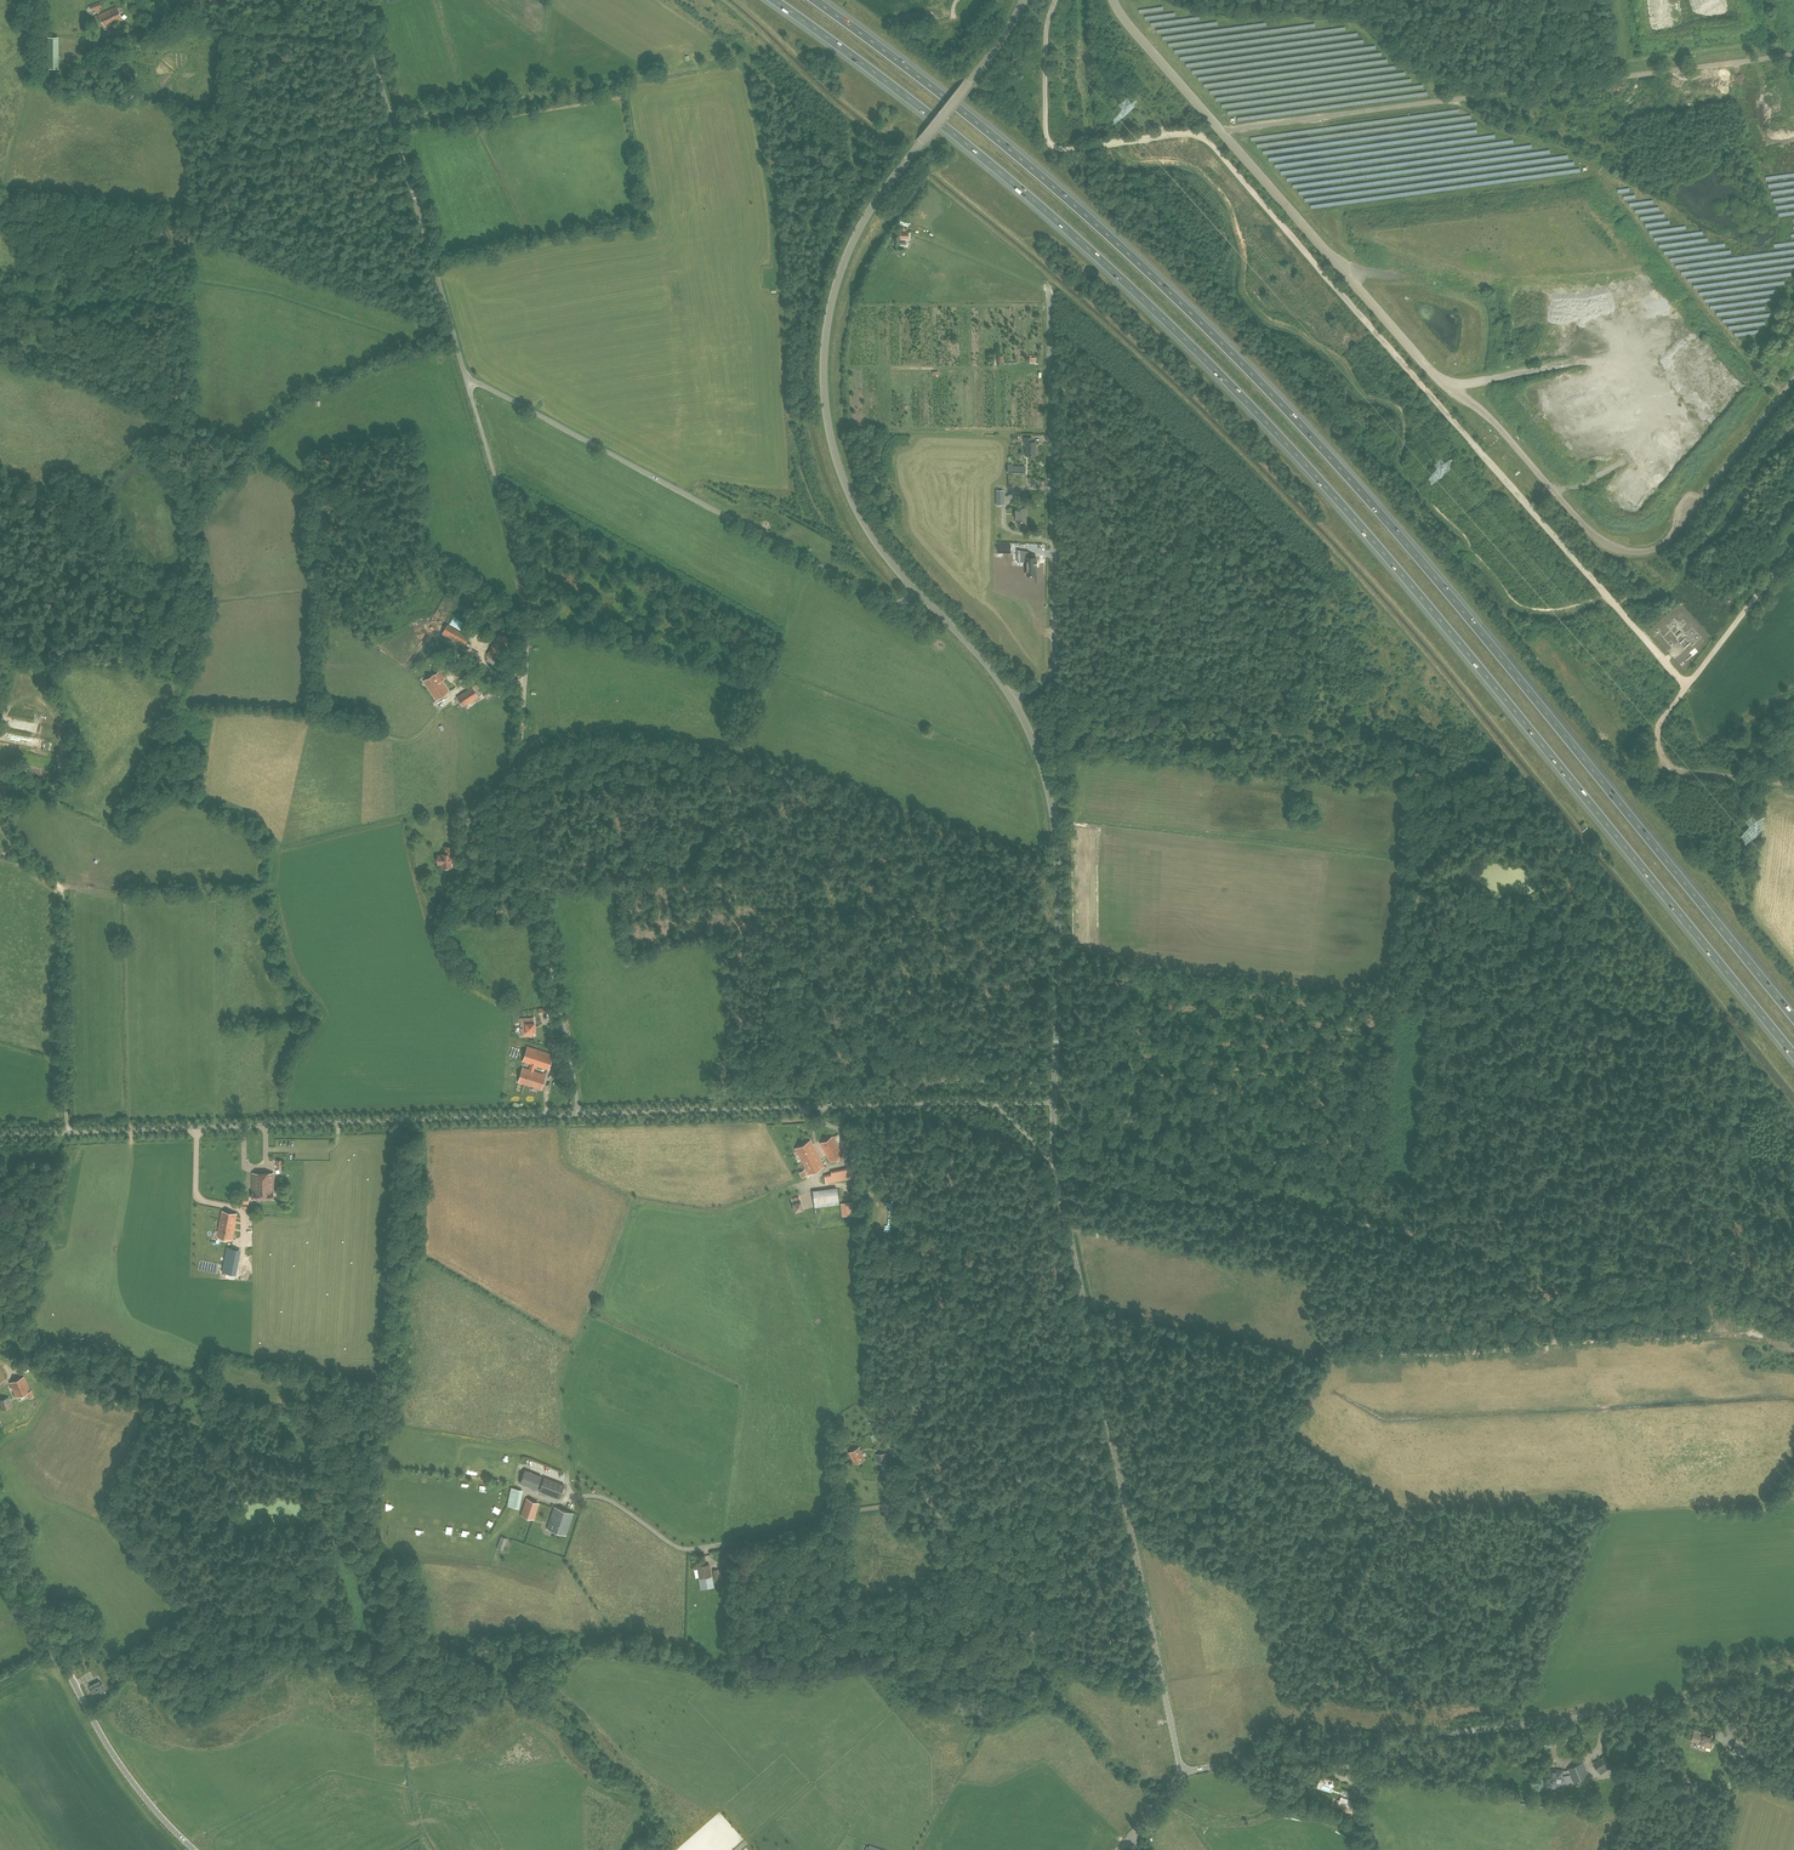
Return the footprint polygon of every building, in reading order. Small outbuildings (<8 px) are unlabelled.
[(89,12),(92,11),(94,10),(95,13),(99,12),(99,11),(100,10),(100,8),(102,7),(100,2),(89,6),(86,8),(89,12)] [(96,16),(98,21),(102,19),(105,27),(122,19),(117,7),(96,16)] [(127,44),(128,44),(129,46),(132,44),(131,43),(133,42),(130,34),(124,36),(127,44)] [(106,42),(110,50),(126,43),(122,35),(106,42)] [(93,55),(103,50),(99,40),(89,45),(93,55)] [(97,61),(99,66),(108,61),(106,57),(97,61)] [(1034,442),(1033,438),(1023,438),(1024,442),(1025,442),(1026,456),(1036,455),(1036,442),(1034,442)] [(1004,490),(996,490),(997,505),(1005,505),(1004,490)] [(1016,522),(1026,522),(1026,508),(1016,508),(1016,522)] [(997,543),(997,551),(1009,551),(1010,544),(997,543)] [(1020,550),(1019,560),(1027,562),(1027,575),(1037,575),(1037,566),(1038,566),(1037,566),(1037,562),(1038,562),(1037,562),(1037,557),(1029,557),(1029,551),(1020,550)] [(448,624),(446,628),(442,633),(464,646),(470,636),(448,624)] [(507,643),(509,638),(501,633),(498,638),(507,643)] [(450,670),(457,677),(465,670),(459,663),(450,670)] [(441,680),(444,678),(439,670),(424,680),(437,700),(449,692),(441,680)] [(478,696),(473,687),(457,696),(463,706),(478,696)] [(7,780),(7,778),(10,778),(10,774),(8,773),(10,765),(0,763),(0,778),(7,780)] [(454,854),(454,846),(445,846),(445,854),(442,854),(442,855),(438,855),(439,864),(443,864),(443,867),(452,867),(451,854),(454,854)] [(456,875),(454,888),(462,889),(464,880),(461,879),(462,877),(456,875)] [(534,1028),(534,1025),(534,1018),(526,1018),(521,1018),(521,1025),(523,1025),(523,1029),(522,1029),(522,1030),(522,1036),(534,1035),(534,1028)] [(520,1076),(518,1082),(524,1084),(541,1090),(546,1075),(534,1070),(536,1065),(548,1069),(553,1055),(528,1047),(523,1061),(531,1063),(530,1068),(529,1069),(526,1068),(523,1067),(520,1076)] [(833,1137),(821,1143),(831,1161),(842,1155),(833,1137)] [(810,1141),(796,1149),(809,1173),(823,1166),(810,1141)] [(253,1173),(253,1199),(274,1199),(274,1173),(253,1173)] [(832,1195),(813,1198),(815,1207),(833,1204),(832,1195)] [(803,1209),(799,1196),(792,1199),(795,1211),(803,1209)] [(841,1203),(842,1216),(856,1214),(855,1202),(841,1203)] [(237,1214),(222,1211),(218,1235),(232,1238),(237,1214)] [(32,1390),(31,1390),(24,1376),(10,1382),(16,1398),(27,1393),(29,1398),(34,1396),(32,1390)] [(1,1410),(12,1406),(9,1397),(0,1400),(0,1406),(1,1410)] [(25,1428),(20,1418),(10,1422),(15,1433),(25,1428)] [(886,1437),(883,1430),(871,1436),(873,1442),(876,1441),(886,1437)] [(859,1447),(849,1452),(855,1464),(865,1459),(861,1452),(864,1451),(862,1449),(860,1450),(859,1447)] [(876,1454),(877,1463),(881,1462),(881,1467),(882,1475),(886,1474),(888,1474),(887,1470),(888,1470),(888,1467),(889,1467),(888,1462),(887,1453),(876,1454)] [(526,1469),(520,1482),(537,1489),(542,1476),(526,1469)] [(559,1498),(564,1485),(544,1477),(539,1490),(559,1498)] [(540,1503),(527,1498),(521,1515),(534,1519),(540,1503)] [(565,1538),(569,1528),(554,1523),(551,1533),(565,1538)] [(501,1536),(497,1547),(503,1550),(507,1538),(501,1536)] [(702,1565),(701,1562),(696,1563),(699,1578),(712,1576),(710,1564),(702,1565)] [(720,1579),(719,1578),(723,1578),(721,1568),(717,1569),(712,1570),(715,1580),(720,1579)] [(445,1658),(446,1648),(433,1647),(433,1658),(445,1658)] [(105,1689),(102,1684),(101,1683),(101,1684),(99,1680),(90,1685),(91,1689),(94,1695),(105,1690),(105,1689)] [(1693,1730),(1691,1740),(1706,1744),(1706,1746),(1711,1748),(1714,1738),(1711,1737),(1712,1734),(1706,1733),(1705,1734),(1703,1733),(1704,1732),(1693,1730)] [(1736,1738),(1734,1744),(1743,1747),(1745,1741),(1736,1738)] [(1601,1758),(1593,1763),(1598,1771),(1606,1765),(1601,1758)] [(1569,1768),(1570,1772),(1574,1782),(1588,1776),(1582,1763),(1569,1768)] [(1545,1788),(1557,1788),(1557,1785),(1562,1786),(1563,1770),(1555,1770),(1555,1771),(1552,1771),(1552,1770),(1546,1770),(1545,1788)] [(1355,1804),(1347,1801),(1348,1799),(1341,1797),(1340,1800),(1342,1805),(1345,1806),(1345,1808),(1356,1812),(1357,1807),(1355,1806),(1355,1804)] [(1359,1820),(1351,1817),(1349,1821),(1352,1822),(1351,1823),(1358,1825),(1359,1820)]
